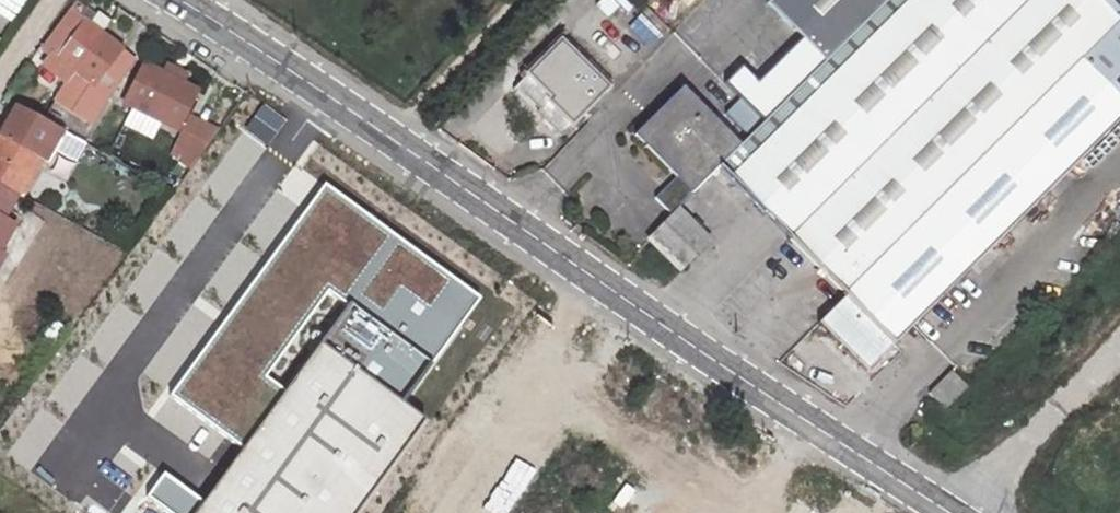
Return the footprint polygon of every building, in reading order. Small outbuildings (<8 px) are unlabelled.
[(720,164),(791,235),(1023,0),(885,0),(822,63),(762,123),(746,138),(738,146),(732,152),(720,164)] [(885,0),(768,0),(764,4),(822,63),(885,0)] [(1117,20),(1098,0),(1023,0),(791,235),(847,294),(1080,59),(1117,20)] [(1117,20),(1119,23),(1119,0),(1098,0),(1117,20)] [(65,84),(103,32),(91,23),(72,9),(44,45),(50,50),(45,57),(52,62),(46,69),(65,84)] [(109,23),(98,14),(91,23),(103,32),(109,23)] [(1119,99),(1119,23),(1117,20),(1080,59),(1119,99)] [(92,123),(113,88),(100,79),(121,51),(123,48),(103,32),(65,84),(54,100),(92,123)] [(550,96),(575,118),(604,85),(555,40),(525,74),(550,96)] [(121,51),(100,79),(113,88),(135,61),(121,51)] [(847,294),(827,314),(877,364),(1119,114),(1119,99),(1080,59),(847,294)] [(184,85),(164,75),(144,65),(125,102),(176,127),(194,90),(184,85)] [(189,74),(169,65),(164,75),(184,85),(189,74)] [(680,88),(634,135),(676,177),(682,171),(698,187),(720,164),(732,152),(718,137),(723,131),(680,88)] [(575,118),(550,96),(536,112),(561,133),(575,118)] [(722,115),(746,138),(762,123),(737,100),(722,115)] [(54,151),(63,134),(38,120),(13,107),(0,130),(0,187),(15,196),(22,199),(43,161),(47,163),(54,151)] [(218,129),(189,116),(170,155),(189,169),(218,129)] [(738,146),(723,131),(718,137),(732,152),(738,146)] [(83,145),(63,134),(54,151),(74,161),(83,145)] [(676,177),(692,193),(698,187),(682,171),(676,177)] [(172,394),(240,443),(320,342),(407,406),(484,301),(324,185),(172,394)] [(8,257),(1,253),(17,225),(3,218),(15,196),(0,187),(0,271),(8,257)] [(676,269),(705,238),(673,209),(645,239),(676,269)] [(240,443),(188,512),(366,512),(431,424),(407,406),(320,342),(240,443)] [(946,410),(967,389),(951,372),(929,394),(946,410)]
